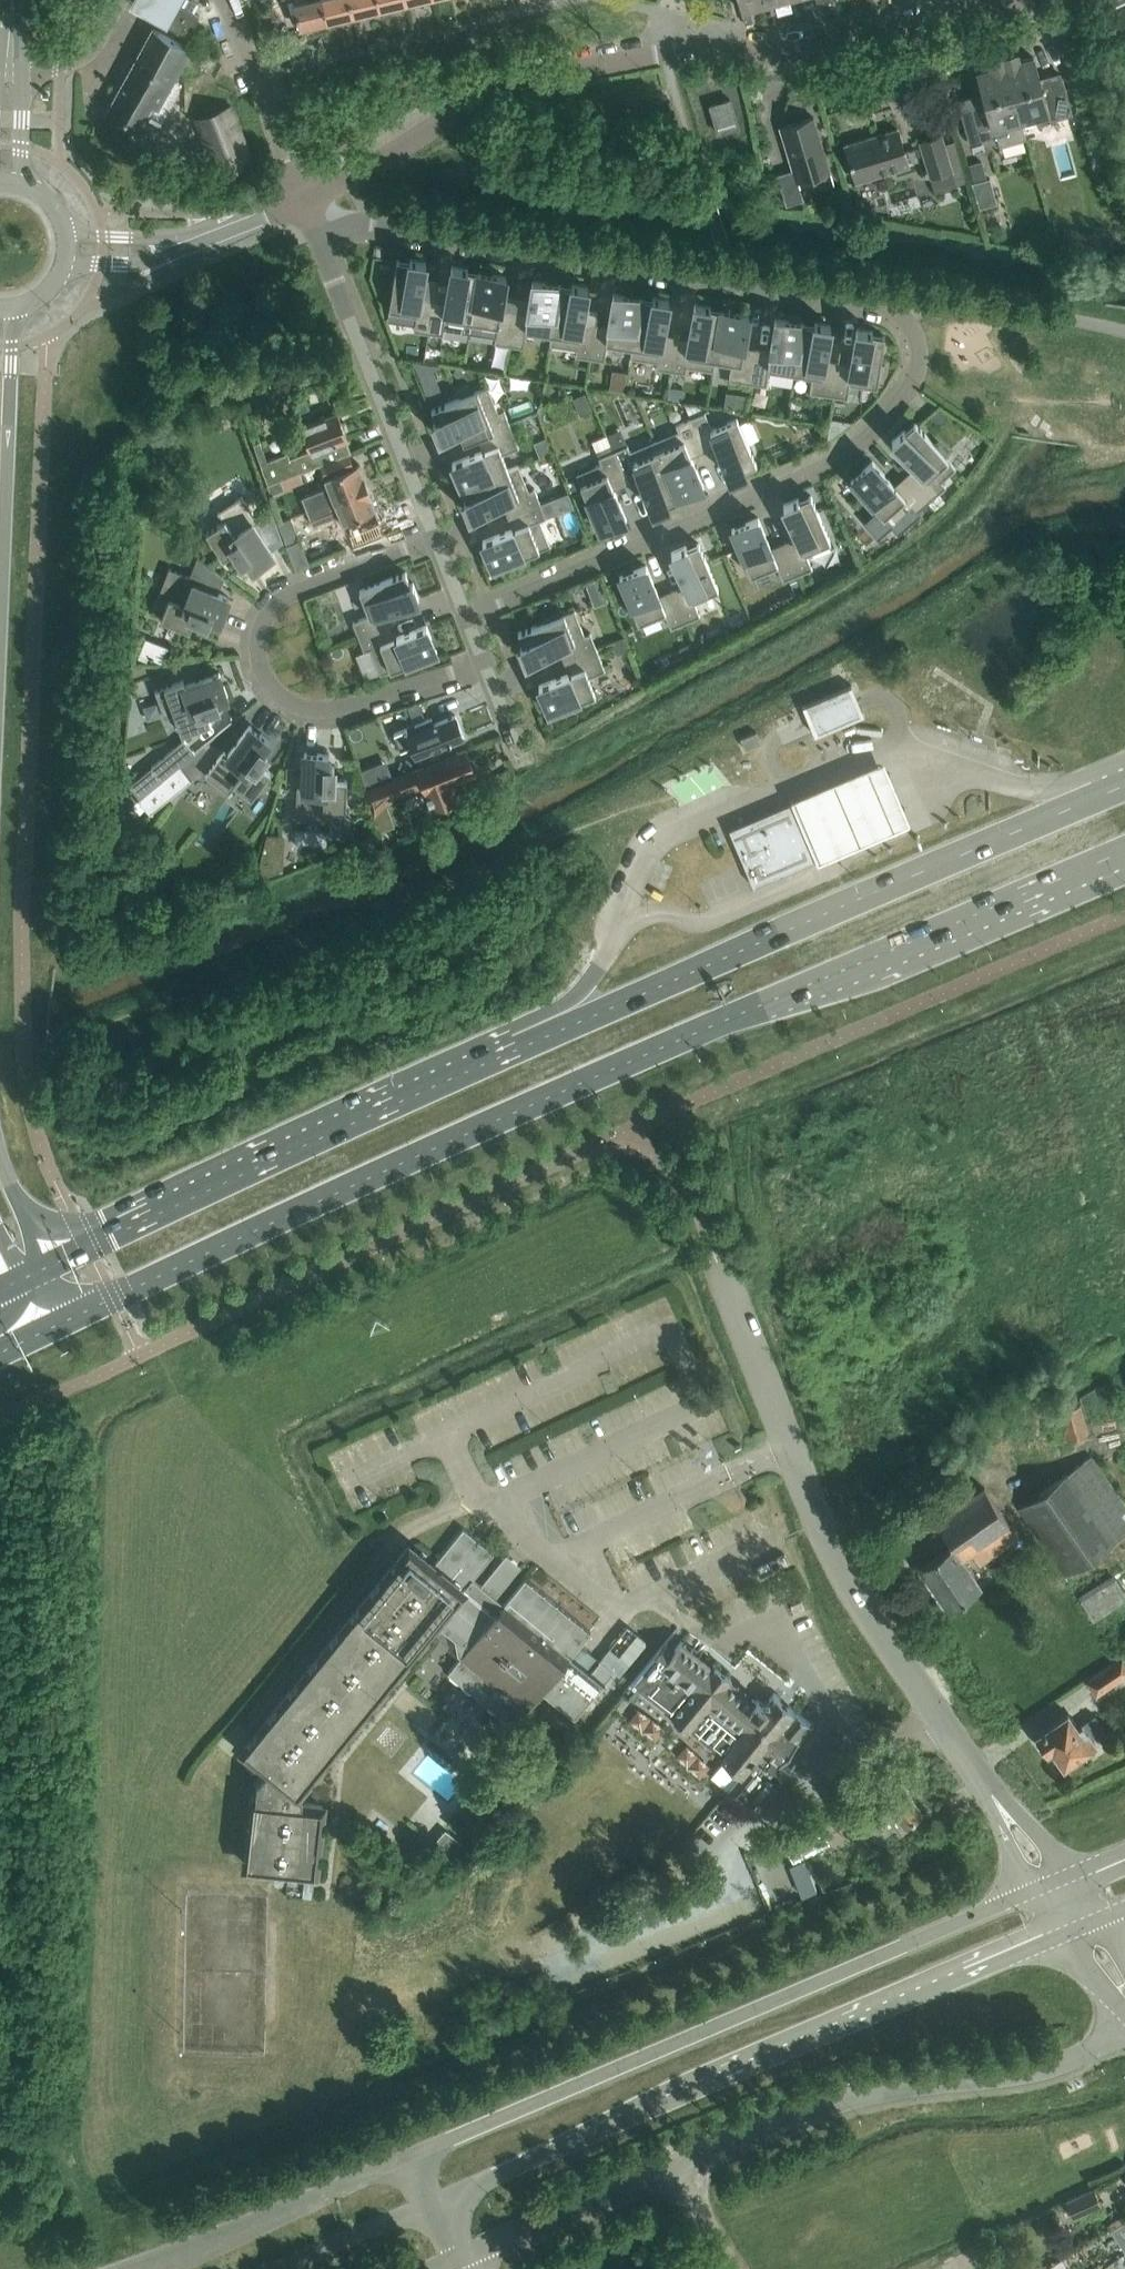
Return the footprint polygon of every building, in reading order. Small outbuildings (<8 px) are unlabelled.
[(164,20),(175,0),(128,0),(164,20)] [(294,2),(300,27),(328,20),(323,0),(294,0),(294,2)] [(328,20),(354,14),(351,0),(323,0),(328,20)] [(379,0),(351,0),(354,14),(381,8),(379,0)] [(760,0),(739,0),(745,23),(752,21),(749,8),(761,5),(760,0)] [(781,0),(760,0),(761,5),(773,1),(777,14),(784,12),(781,0)] [(784,12),(791,10),(789,0),(781,0),(784,12)] [(187,36),(199,15),(175,2),(163,23),(187,36)] [(168,91),(191,49),(153,28),(130,70),(168,91)] [(1072,114),(1062,75),(1040,82),(1033,56),(1019,60),(1016,50),(1002,54),(1020,120),(1034,116),(1036,123),(1072,114)] [(1020,120),(1002,54),(988,58),(991,67),(977,71),(984,97),(958,104),(969,142),(996,134),(1000,145),(1026,137),(1020,120)] [(158,109),(168,91),(130,70),(107,112),(144,132),(135,149),(144,154),(161,124),(148,117),(153,106),(158,109)] [(738,126),(730,99),(709,104),(718,132),(738,126)] [(197,118),(196,118),(219,173),(252,160),(253,159),(230,104),(197,118)] [(830,170),(813,117),(780,127),(793,169),(777,174),(786,204),(803,199),(797,180),(830,170)] [(907,165),(903,153),(897,129),(844,144),(855,180),(907,165)] [(949,171),(940,137),(919,143),(928,177),(949,171)] [(973,180),(986,177),(982,159),(968,163),(973,180)] [(983,186),(988,205),(1001,202),(996,182),(983,186)] [(426,260),(410,258),(409,260),(397,258),(392,287),(388,286),(385,301),(390,302),(389,308),(416,312),(413,329),(428,331),(433,299),(420,297),(426,260)] [(471,320),(479,271),(467,269),(467,267),(452,264),(446,302),(433,299),(428,331),(442,334),(445,316),(471,320)] [(506,276),(479,271),(471,320),(497,324),(494,342),(508,344),(513,312),(500,310),(506,276)] [(551,333),(559,284),(532,280),(526,314),(513,312),(508,344),(523,346),(526,329),(551,333)] [(571,286),(559,284),(551,333),(549,344),(576,348),(575,354),(589,357),(594,325),(581,323),(587,286),(571,283),(571,286)] [(634,346),(641,297),(613,292),(607,327),(594,325),(589,357),(604,359),(607,341),(634,346)] [(652,298),(641,297),(634,346),(632,357),(657,361),(656,367),(670,369),(675,337),(662,335),(668,298),(652,296),(652,298)] [(715,358),(722,310),(710,308),(710,305),(694,302),(688,339),(675,337),(670,369),(685,372),(686,365),(713,369),(715,358)] [(748,314),(722,310),(715,358),(731,361),(728,379),(751,382),(756,350),(743,348),(748,314)] [(790,370),(798,321),(775,318),(769,352),(756,350),(751,382),(766,384),(769,367),(790,370)] [(814,324),(798,321),(790,370),(812,374),(809,391),(832,395),(837,363),(824,361),(830,324),(814,321),(814,324)] [(884,334),(872,332),(872,330),(856,328),(850,365),(837,363),(832,395),(847,397),(849,379),(876,384),(877,378),(882,379),(884,364),(880,363),(884,334)] [(488,386),(431,408),(436,420),(433,421),(439,436),(458,428),(463,442),(479,435),(510,424),(504,409),(498,411),(494,402),(488,386)] [(684,388),(670,386),(668,399),(682,401),(684,388)] [(314,408),(308,392),(294,398),(300,413),(314,408)] [(592,409),(584,392),(572,398),(579,414),(592,409)] [(700,404),(684,402),(690,417),(703,412),(700,404)] [(351,452),(347,439),(348,439),(338,411),(302,425),(311,449),(290,457),(288,452),(267,460),(260,440),(254,442),(263,470),(268,483),(267,483),(268,484),(299,472),(320,464),(348,453),(351,452)] [(756,462),(736,417),(711,427),(704,411),(690,417),(703,447),(716,442),(730,476),(745,470),(744,468),(756,462)] [(703,447),(690,417),(675,423),(678,430),(654,440),(678,496),(703,485),(689,453),(703,447)] [(937,440),(934,443),(915,421),(905,430),(903,428),(891,439),(916,467),(909,473),(931,498),(945,485),(941,480),(955,467),(944,455),(948,452),(937,440)] [(518,446),(510,424),(479,435),(484,449),(452,461),(461,486),(508,468),(502,453),(518,446)] [(534,442),(539,457),(552,451),(547,437),(534,442)] [(678,496),(654,440),(630,450),(627,444),(613,450),(625,480),(638,475),(653,509),(668,503),(667,500),(678,496)] [(367,465),(388,459),(385,449),(364,454),(367,465)] [(612,486),(625,480),(613,450),(598,456),(601,462),(576,473),(599,529),(626,518),(612,486)] [(353,466),(348,453),(320,464),(325,477),(324,477),(328,487),(302,497),(307,509),(366,485),(358,464),(353,466)] [(872,459),(850,478),(867,498),(864,501),(874,512),(878,509),(891,524),(911,506),(916,511),(928,500),(906,476),(895,486),(872,459)] [(518,464),(508,468),(461,486),(466,498),(464,499),(469,514),(504,500),(510,514),(540,502),(534,487),(528,490),(518,464)] [(281,479),(268,484),(271,492),(272,492),(284,488),(281,479)] [(366,485),(307,509),(313,524),(339,514),(341,518),(342,523),(347,535),(350,534),(359,531),(363,543),(385,535),(381,522),(376,511),(366,485)] [(931,498),(928,500),(935,509),(945,499),(938,491),(931,498)] [(799,499),(798,497),(783,503),(797,538),(785,543),(798,573),(812,567),(805,551),(830,540),(811,494),(799,499)] [(223,520),(206,531),(223,557),(234,550),(241,561),(246,557),(253,567),(274,554),(254,523),(258,520),(242,495),(217,511),(223,520)] [(515,527),(482,539),(493,566),(539,548),(549,544),(539,519),(546,516),(557,512),(551,497),(540,502),(510,514),(515,527)] [(291,517),(278,522),(287,544),(299,540),(291,517)] [(798,573),(785,543),(771,549),(758,517),(731,528),(750,574),(776,563),(783,579),(798,573)] [(718,587),(698,542),(687,547),(686,544),(671,551),(685,585),(672,591),(685,621),(700,615),(693,598),(718,587)] [(169,599),(161,618),(190,629),(195,617),(207,621),(209,616),(220,620),(229,597),(217,592),(223,576),(198,557),(197,558),(190,576),(169,567),(159,595),(169,599)] [(685,621),(672,591),(659,596),(646,564),(619,576),(638,621),(664,611),(671,627),(685,621)] [(413,582),(410,583),(405,571),(359,589),(369,614),(352,621),(358,635),(389,623),(383,610),(418,597),(413,582)] [(599,578),(586,583),(595,604),(608,599),(599,578)] [(574,609),(559,615),(557,611),(543,616),(545,620),(518,631),(522,643),(520,644),(526,659),(561,645),(566,658),(596,646),(590,632),(584,634),(574,609)] [(394,637),(389,623),(358,635),(364,650),(370,648),(380,673),(437,651),(426,624),(394,637)] [(662,625),(649,632),(657,646),(669,639),(662,625)] [(145,636),(139,652),(163,662),(169,646),(145,636)] [(623,637),(612,642),(617,653),(628,648),(623,637)] [(691,642),(679,648),(684,659),(697,653),(691,642)] [(605,669),(596,646),(566,658),(571,672),(538,684),(549,711),(595,693),(588,676),(605,669)] [(182,732),(211,722),(207,709),(219,705),(217,699),(228,695),(219,672),(185,684),(183,679),(155,690),(165,717),(175,713),(182,732)] [(859,703),(856,694),(854,690),(851,684),(802,705),(810,723),(815,735),(864,714),(859,703)] [(434,760),(458,751),(453,740),(464,736),(455,714),(434,723),(432,717),(394,732),(404,759),(430,749),(434,760)] [(262,749),(270,739),(250,724),(228,753),(224,750),(206,774),(229,792),(235,783),(252,795),(270,771),(260,763),(267,752),(262,749)] [(761,741),(756,730),(741,737),(746,748),(761,741)] [(195,752),(184,739),(151,766),(162,779),(180,765),(195,752)] [(459,794),(454,780),(475,772),(474,768),(475,764),(474,760),(470,758),(466,748),(458,751),(434,760),(363,788),(373,814),(395,794),(423,783),(431,805),(459,794)] [(328,765),(329,753),(304,752),(302,788),(297,788),(296,818),(325,819),(325,809),(346,809),(347,778),(334,778),(335,765),(328,765)] [(890,753),(797,793),(824,855),(916,815),(890,753)] [(150,813),(191,779),(180,765),(162,779),(139,799),(150,813)] [(820,860),(793,798),(728,826),(754,888),(820,860)] [(1124,1423),(1124,1419),(1119,1388),(1088,1394),(1094,1428),(1124,1423)] [(1089,1434),(1080,1404),(1059,1410),(1067,1440),(1089,1434)] [(1091,1456),(1021,1507),(1068,1573),(1124,1532),(1124,1504),(1091,1456)] [(1018,1537),(984,1487),(936,1521),(953,1545),(918,1568),(947,1610),(982,1586),(963,1558),(972,1552),(980,1563),(1018,1537)] [(584,1680),(564,1664),(581,1642),(591,1630),(525,1577),(505,1602),(496,1595),(522,1564),(507,1552),(482,1582),(474,1576),(495,1551),(465,1527),(434,1565),(410,1546),(244,1748),(268,1768),(258,1779),(256,1797),(254,1797),(246,1864),(277,1867),(316,1871),(323,1805),(303,1803),(303,1796),(298,1792),(437,1623),(455,1638),(458,1653),(462,1655),(449,1671),(514,1725),(542,1691),(575,1718),(614,1669),(601,1658),(584,1680)] [(1124,1598),(1124,1593),(1115,1576),(1081,1598),(1093,1618),(1124,1598)] [(630,1678),(654,1643),(632,1628),(608,1664),(630,1678)] [(660,1647),(631,1682),(672,1715),(672,1716),(688,1728),(688,1727),(722,1755),(721,1756),(741,1772),(727,1790),(755,1813),(790,1771),(779,1763),(799,1738),(798,1737),(811,1722),(801,1713),(794,1708),(794,1707),(774,1691),(765,1703),(757,1697),(756,1699),(729,1678),(730,1676),(715,1663),(713,1665),(681,1639),(675,1647),(666,1640),(660,1647)] [(1124,1677),(1124,1660),(1123,1657),(1086,1682),(1096,1697),(1124,1677)] [(1064,1765),(1096,1744),(1092,1738),(1104,1729),(1096,1717),(1079,1728),(1068,1713),(1037,1734),(1038,1736),(1038,1742),(1042,1749),(1047,1749),(1049,1751),(1052,1748),(1064,1765)] [(911,1797),(913,1796),(899,1776),(855,1806),(853,1803),(827,1821),(832,1828),(838,1823),(844,1832),(876,1811),(881,1818),(892,1810),(905,1829),(924,1816),(911,1797)] [(848,1878),(817,1820),(781,1839),(794,1863),(806,1857),(824,1891),(848,1878)] [(442,1832),(435,1840),(452,1855),(462,1843),(450,1832),(446,1836),(442,1832)] [(1073,2215),(1102,2202),(1095,2184),(1065,2197),(1073,2215)]
